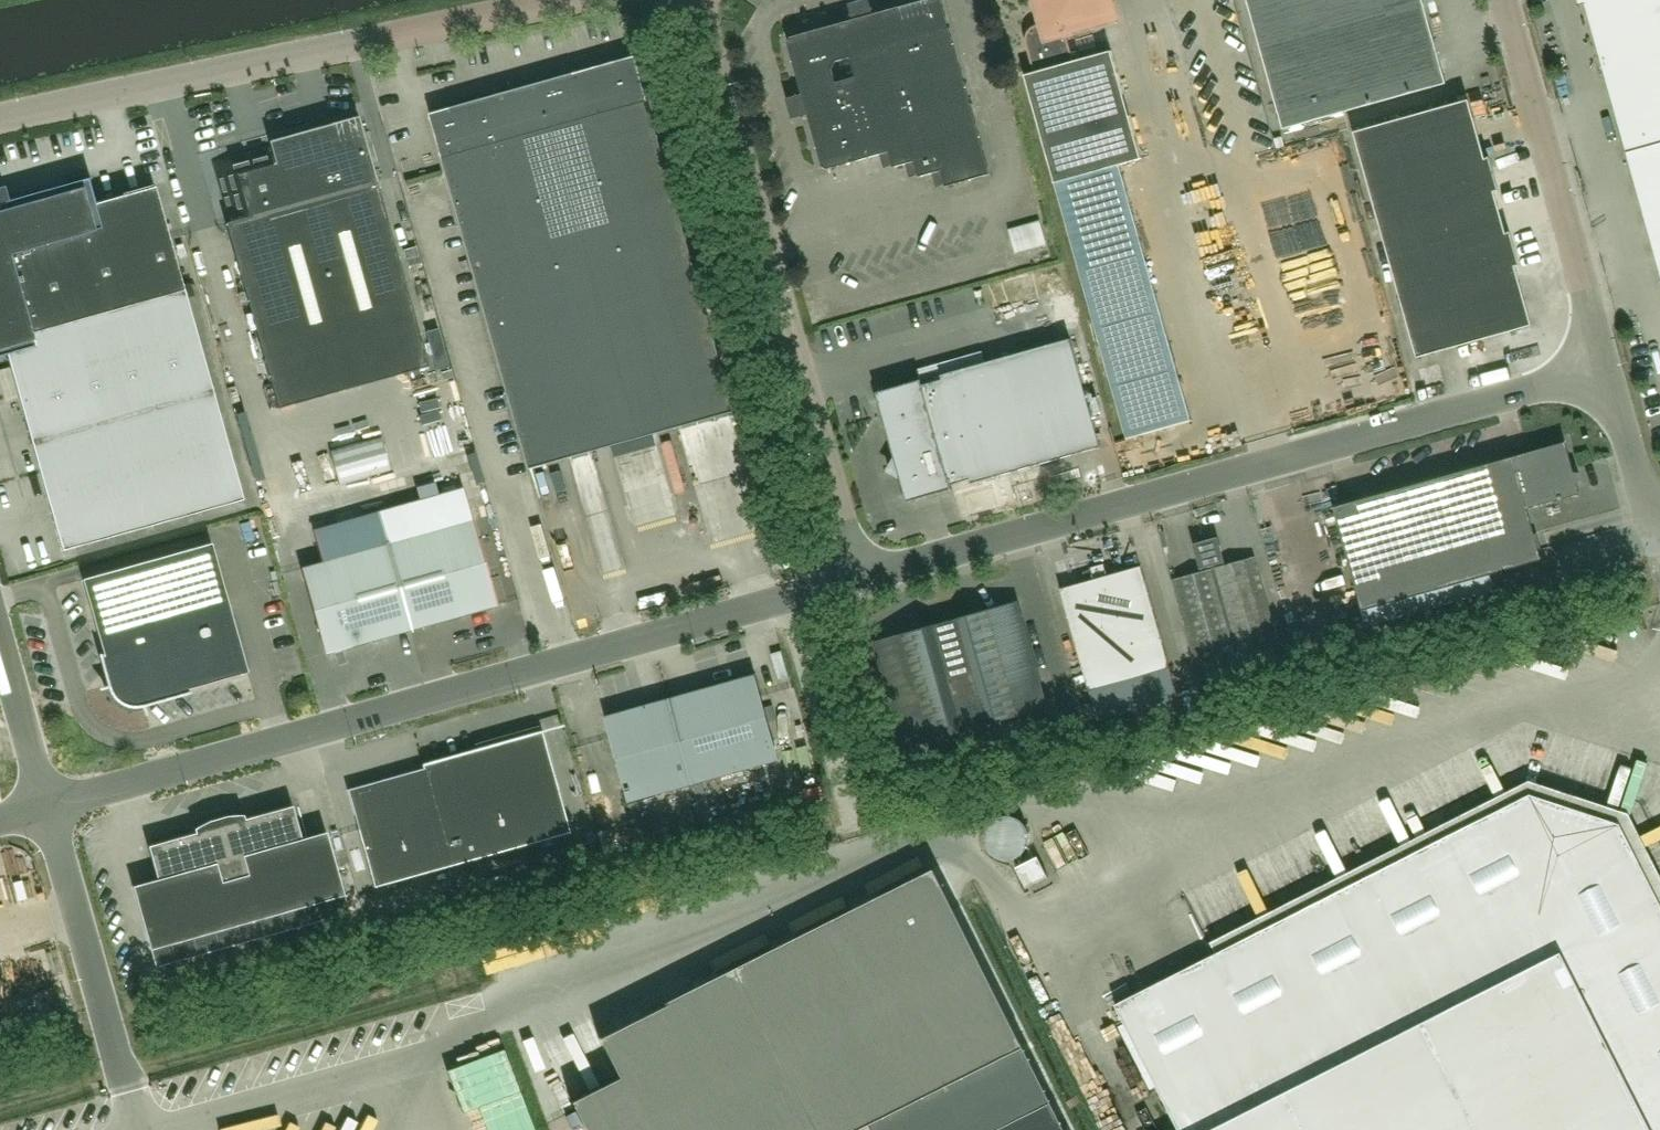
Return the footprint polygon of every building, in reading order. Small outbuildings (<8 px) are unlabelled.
[(849,6),(854,22),(792,39),(789,44),(803,96),(787,100),(793,121),(809,116),(823,168),(829,171),(890,154),(894,169),(915,163),(920,179),(942,172),(946,188),(991,176),(942,1),(940,0),(931,0),(874,16),(870,0),(869,0),(849,6)] [(1041,25),(1037,26),(1032,29),(1028,33),(1026,39),(1026,45),(1034,74),(1025,76),(1055,184),(1142,160),(1112,52),(1081,61),(1078,50),(1071,52),(1067,36),(1118,21),(1112,0),(1034,0),(1041,25)] [(1284,131),(1447,85),(1423,0),(1247,0),(1284,131)] [(1627,154),(1659,272),(1659,0),(1584,0),(1627,154)] [(470,42),(472,56),(486,54),(484,39),(470,42)] [(636,56),(431,114),(531,469),(736,411),(649,101),(636,56)] [(1375,209),(1494,175),(1489,158),(1485,160),(1469,101),(1354,133),(1375,209)] [(271,146),(215,162),(232,221),(226,223),(270,378),(395,343),(402,371),(428,364),(359,116),(289,135),(290,137),(274,142),(274,140),(269,141),(271,146)] [(1117,175),(1052,191),(1117,444),(1182,427),(1117,175)] [(1499,192),(1494,175),(1375,209),(1396,284),(1515,250),(1510,233),(1506,234),(1495,193),(1499,192)] [(155,187),(96,203),(89,179),(91,179),(91,177),(5,201),(4,196),(0,197),(0,356),(12,353),(13,359),(9,360),(62,550),(243,499),(155,187)] [(1040,221),(1008,230),(1015,255),(1047,246),(1040,221)] [(1515,250),(1396,284),(1417,359),(1532,327),(1516,268),(1520,267),(1515,250)] [(1102,448),(1071,339),(941,376),(942,380),(924,386),(922,381),(886,391),(883,388),(874,400),(878,402),(904,495),(902,499),(915,504),(917,500),(953,490),(952,486),(970,481),(971,485),(1102,448)] [(10,367),(0,370),(0,379),(1,381),(13,377),(10,367)] [(632,444),(637,462),(664,455),(659,437),(632,444)] [(1334,509),(1363,611),(1542,561),(1528,510),(1581,496),(1578,486),(1582,483),(1579,474),(1574,473),(1566,443),(1514,458),(1334,509)] [(743,470),(721,470),(721,446),(695,447),(697,532),(744,531),(743,470)] [(419,500),(435,495),(431,479),(414,484),(419,500)] [(472,520),(452,526),(443,493),(378,512),(387,544),(411,629),(496,605),(472,520)] [(387,544),(378,512),(314,530),(323,562),(302,568),(326,653),(411,629),(387,544)] [(1216,569),(1221,567),(1220,563),(1224,562),(1218,539),(1196,545),(1203,568),(1207,567),(1208,571),(1216,569)] [(248,672),(212,543),(83,579),(104,655),(102,656),(101,655),(99,656),(109,689),(118,687),(120,694),(132,700),(140,697),(142,706),(191,693),(190,691),(189,691),(188,689),(248,672)] [(1216,569),(1240,655),(1278,644),(1254,558),(1221,567),(1216,569)] [(1171,670),(1142,567),(1061,590),(1090,692),(1171,670)] [(1240,655),(1216,569),(1208,571),(1173,581),(1197,667),(1240,655)] [(1018,602),(874,643),(904,749),(1048,708),(1018,602)] [(755,675),(670,698),(694,784),(779,760),(768,722),(777,720),(773,705),(764,708),(755,675)] [(694,784),(670,698),(606,716),(630,801),(694,784)] [(543,732),(543,730),(422,764),(423,768),(348,790),(359,829),(358,829),(375,886),(570,832),(542,732),(543,732)] [(1620,823),(1531,794),(1116,1005),(1180,1129),(1659,1129),(1659,901),(1620,823)] [(629,815),(655,807),(654,803),(655,803),(654,797),(627,805),(629,815)] [(212,821),(198,827),(199,832),(149,846),(158,879),(133,886),(151,950),(345,895),(327,831),(302,838),(292,805),(242,820),(241,815),(226,817),(212,821)] [(1026,850),(1029,843),(1028,834),(1025,826),(1019,820),(1011,817),(1002,817),(994,820),(988,826),(985,834),(984,843),(987,850),(992,856),(999,860),(1007,861),(1014,860),(1021,856),(1026,850)] [(1027,887),(1047,876),(1038,858),(1018,868),(1027,887)] [(942,867),(666,1007),(686,1046),(627,1076),(654,1129),(862,1129),(1032,1044),(942,867)]
